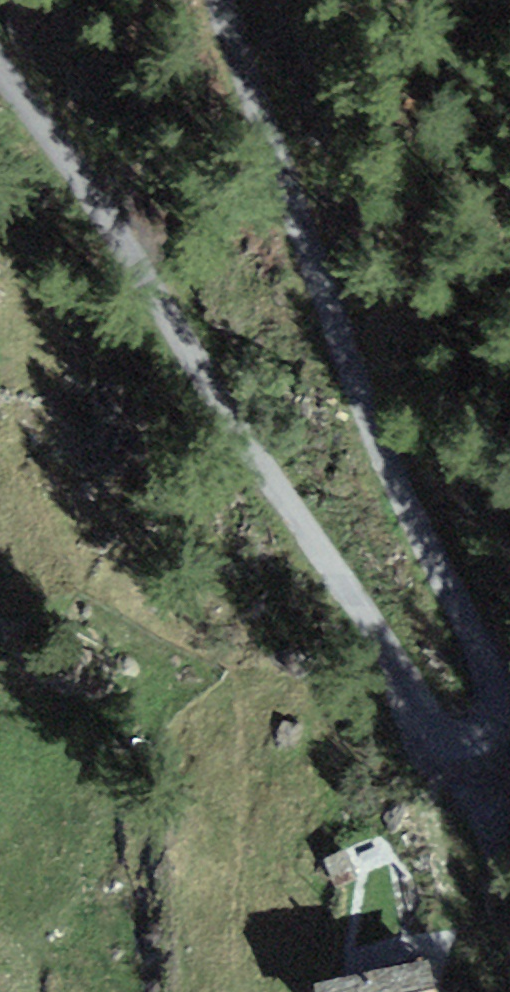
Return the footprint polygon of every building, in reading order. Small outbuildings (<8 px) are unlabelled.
[(307,991),(429,991),(425,970),(307,991)]
